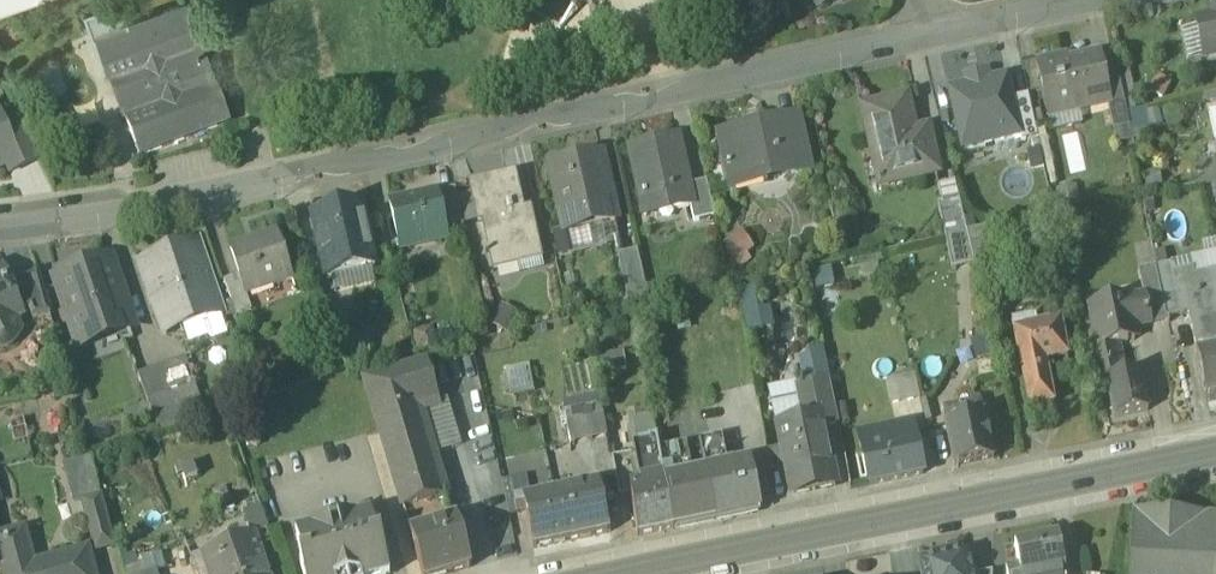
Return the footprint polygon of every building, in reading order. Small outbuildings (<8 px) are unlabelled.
[(95,38),(128,26),(120,2),(83,16),(93,41),(96,40),(95,38)] [(96,40),(139,155),(230,122),(213,76),(204,72),(203,73),(198,59),(199,58),(203,50),(186,4),(128,26),(95,38),(96,40)] [(1212,7),(1213,12),(1196,16),(1198,26),(1205,55),(1215,52),(1215,7),(1212,7)] [(1188,59),(1205,55),(1198,26),(1182,30),(1188,59)] [(204,72),(213,76),(203,50),(199,58),(198,59),(203,73),(204,72)] [(1037,61),(1050,116),(1052,116),(1051,108),(1106,96),(1107,103),(1111,102),(1104,72),(1100,52),(1060,61),(1059,56),(1037,61)] [(1130,67),(1118,70),(1124,98),(1136,96),(1130,67)] [(1104,72),(1111,102),(1124,99),(1124,98),(1118,70),(1118,69),(1104,72)] [(981,124),(985,142),(1021,133),(1012,96),(1007,73),(949,87),(959,129),(981,124)] [(1147,90),(1162,98),(1171,81),(1156,73),(1147,90)] [(1012,96),(1021,133),(1022,138),(1038,134),(1028,92),(1012,96)] [(1052,116),(1080,109),(1107,103),(1106,96),(1051,108),(1052,116)] [(878,141),(887,182),(937,171),(928,127),(914,130),(907,97),(863,107),(871,143),(878,141)] [(1127,112),(1124,99),(1111,102),(1107,103),(1113,128),(1130,124),(1127,112)] [(1146,107),(1127,112),(1130,124),(1131,129),(1150,125),(1146,111),(1146,107)] [(1146,111),(1150,125),(1150,127),(1163,124),(1159,107),(1146,111)] [(1208,109),(1214,138),(1215,137),(1215,107),(1208,109)] [(1052,116),(1050,116),(1053,131),(1084,124),(1080,109),(1052,116)] [(6,165),(9,173),(38,160),(19,121),(5,127),(0,117),(0,168),(6,165)] [(720,135),(731,188),(766,180),(764,172),(806,163),(808,171),(811,170),(799,117),(720,135)] [(981,124),(959,129),(963,147),(985,142),(981,124)] [(1131,129),(1130,124),(1113,128),(1116,144),(1134,140),(1131,129)] [(679,139),(672,140),(674,152),(681,150),(679,139)] [(672,200),(674,208),(691,205),(693,204),(689,185),(681,150),(674,152),(672,140),(630,149),(643,206),(672,200)] [(881,184),(887,182),(878,141),(871,143),(881,184)] [(550,166),(564,231),(564,232),(616,220),(602,154),(550,166)] [(1214,158),(1200,161),(1193,170),(1196,187),(1211,185),(1215,184),(1215,168),(1214,158)] [(1159,169),(1141,173),(1145,192),(1163,188),(1159,169)] [(488,244),(493,269),(521,263),(519,254),(537,250),(530,218),(523,219),(513,173),(469,183),(478,221),(487,219),(492,243),(488,244)] [(691,205),(694,220),(714,216),(707,181),(689,185),(693,204),(691,205)] [(937,203),(945,236),(966,231),(955,181),(938,186),(942,203),(937,203)] [(442,190),(448,217),(462,215),(456,187),(442,190)] [(391,201),(400,243),(447,232),(437,191),(391,201)] [(645,215),(674,208),(672,200),(643,206),(645,215)] [(314,220),(327,280),(375,269),(361,209),(314,220)] [(989,226),(966,231),(975,264),(976,272),(998,267),(989,226)] [(569,254),(564,232),(564,231),(554,233),(559,256),(569,254)] [(952,269),(975,264),(966,231),(945,236),(952,269)] [(447,232),(400,243),(402,250),(448,240),(447,232)] [(241,276),(248,297),(293,282),(276,235),(232,250),(241,276)] [(141,265),(163,327),(218,308),(195,245),(141,265)] [(618,254),(629,305),(649,301),(637,249),(618,254)] [(1193,270),(1194,276),(1215,271),(1215,252),(1190,258),(1193,270)] [(53,278),(76,342),(131,323),(108,259),(53,278)] [(1171,264),(1157,267),(1168,319),(1181,316),(1173,274),(1171,264)] [(1150,323),(1168,319),(1157,267),(1138,271),(1144,297),(1145,296),(1150,323)] [(1194,276),(1193,270),(1173,274),(1181,316),(1188,314),(1199,312),(1201,319),(1190,322),(1196,348),(1215,344),(1215,271),(1194,276)] [(29,310),(33,318),(49,313),(38,271),(7,284),(20,314),(29,310)] [(5,350),(13,345),(20,337),(24,330),(17,315),(20,314),(7,284),(2,273),(0,274),(0,350),(5,350)] [(224,282),(234,309),(250,304),(248,297),(241,276),(224,282)] [(1092,308),(1100,347),(1100,349),(1116,345),(1134,342),(1131,330),(1151,325),(1150,323),(1145,296),(1144,297),(1122,301),(1124,307),(1096,312),(1095,307),(1092,308)] [(1122,301),(1095,307),(1096,312),(1124,307),(1122,301)] [(1199,312),(1188,314),(1190,322),(1201,319),(1199,312)] [(1012,323),(1030,409),(1053,404),(1046,369),(1042,370),(1041,363),(1067,357),(1058,313),(1012,323)] [(334,336),(346,369),(372,363),(364,330),(334,336)] [(1196,348),(1198,355),(1215,351),(1215,344),(1196,348)] [(1122,375),(1116,345),(1100,349),(1100,347),(1085,350),(1092,383),(1106,381),(1114,418),(1148,411),(1140,371),(1122,375)] [(1206,398),(1215,396),(1215,351),(1198,355),(1196,356),(1206,398)] [(167,364),(176,392),(193,386),(184,358),(167,364)] [(154,368),(163,397),(176,392),(167,364),(154,368)] [(444,500),(431,457),(418,410),(439,404),(428,365),(365,383),(403,512),(444,500)] [(531,365),(509,367),(511,390),(533,388),(531,365)] [(137,374),(147,402),(163,397),(154,368),(137,374)] [(917,373),(885,378),(891,412),(922,407),(917,373)] [(815,386),(824,429),(839,426),(831,383),(815,386)] [(787,468),(792,494),(830,487),(824,458),(829,458),(824,429),(815,386),(813,386),(814,396),(801,398),(805,423),(779,428),(783,449),(781,450),(784,468),(787,468)] [(1206,404),(1215,402),(1215,396),(1206,398),(1205,398),(1206,401),(1206,404)] [(946,423),(956,467),(994,459),(984,415),(983,415),(980,401),(979,401),(979,398),(971,400),(971,403),(944,408),(947,423),(946,423)] [(1206,401),(1205,402),(1208,416),(1215,415),(1215,402),(1206,404),(1206,401)] [(447,402),(439,404),(418,410),(431,457),(461,449),(447,402)] [(575,464),(611,457),(601,406),(565,413),(575,464)] [(508,450),(542,449),(541,422),(508,423),(508,450)] [(862,447),(869,485),(923,473),(915,435),(862,447)] [(697,442),(704,472),(705,472),(726,467),(720,437),(697,442)] [(638,443),(645,481),(662,478),(658,450),(656,440),(638,443)] [(662,478),(664,486),(692,480),(691,475),(685,445),(658,450),(662,478)] [(621,455),(611,457),(615,478),(625,476),(621,455)] [(824,458),(830,487),(834,486),(829,458),(824,458)] [(65,466),(76,507),(82,505),(82,504),(100,499),(89,461),(89,460),(65,466)] [(726,467),(705,472),(714,519),(759,509),(748,462),(726,467)] [(672,528),(714,519),(705,472),(704,472),(691,475),(692,480),(664,486),(672,528)] [(524,501),(534,550),(609,535),(599,486),(524,501)] [(629,493),(638,535),(672,528),(664,486),(629,493)] [(82,505),(95,553),(113,549),(100,499),(82,504),(82,505)] [(403,512),(410,534),(437,526),(437,525),(451,521),(444,500),(403,512)] [(245,513),(253,536),(268,531),(260,508),(245,513)] [(1133,510),(1130,573),(1215,573),(1215,514),(1133,510)] [(385,573),(388,573),(380,540),(377,541),(371,518),(368,519),(367,515),(340,522),(341,525),(326,529),(326,526),(299,533),(300,537),(296,537),(302,560),(300,561),(303,573),(385,573)] [(422,573),(452,573),(471,568),(457,519),(451,521),(437,525),(437,526),(410,534),(422,573)] [(207,573),(266,573),(253,536),(200,555),(207,573)] [(1057,540),(1014,548),(1020,573),(1017,573),(1064,573),(1057,540)] [(4,573),(7,573),(25,569),(20,553),(23,552),(22,547),(19,547),(18,544),(8,546),(7,543),(4,544),(4,547),(0,548),(0,560),(2,566),(4,573)] [(25,569),(7,573),(92,573),(86,552),(25,569)] [(923,573),(972,573),(968,552),(954,555),(953,552),(934,556),(934,559),(921,562),(923,573)]
